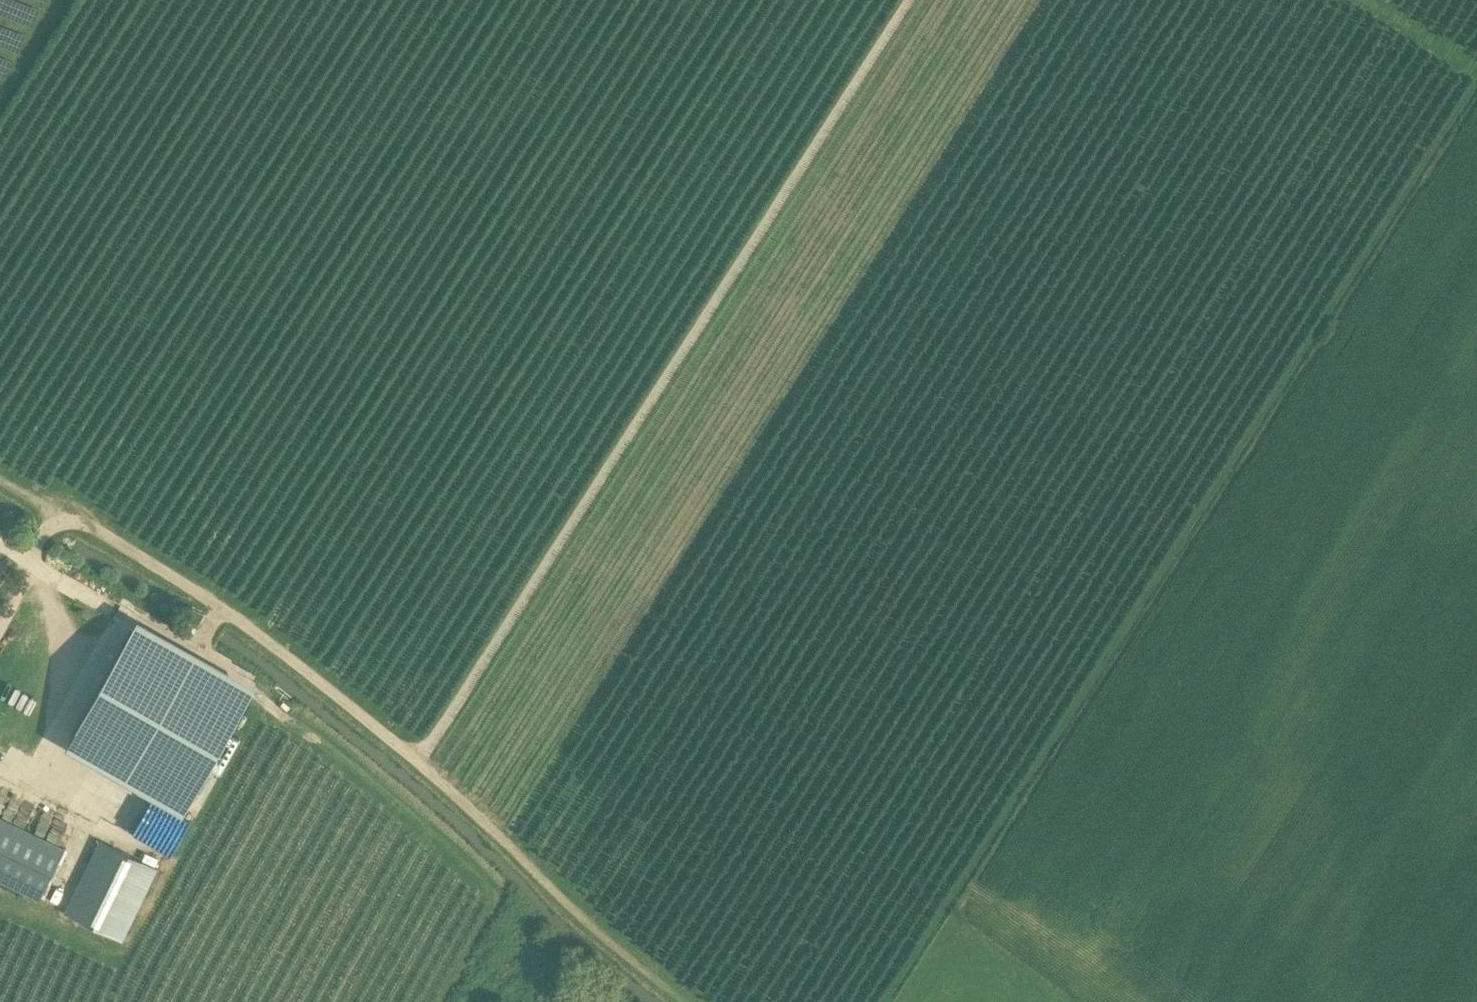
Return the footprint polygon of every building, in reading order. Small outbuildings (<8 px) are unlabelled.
[(65,748),(183,814),(256,684),(138,619),(65,748)] [(108,671),(127,636),(110,626),(91,661),(108,671)] [(66,849),(0,816),(0,880),(41,900),(66,849)] [(66,912),(124,940),(159,869),(102,840),(66,912)]
